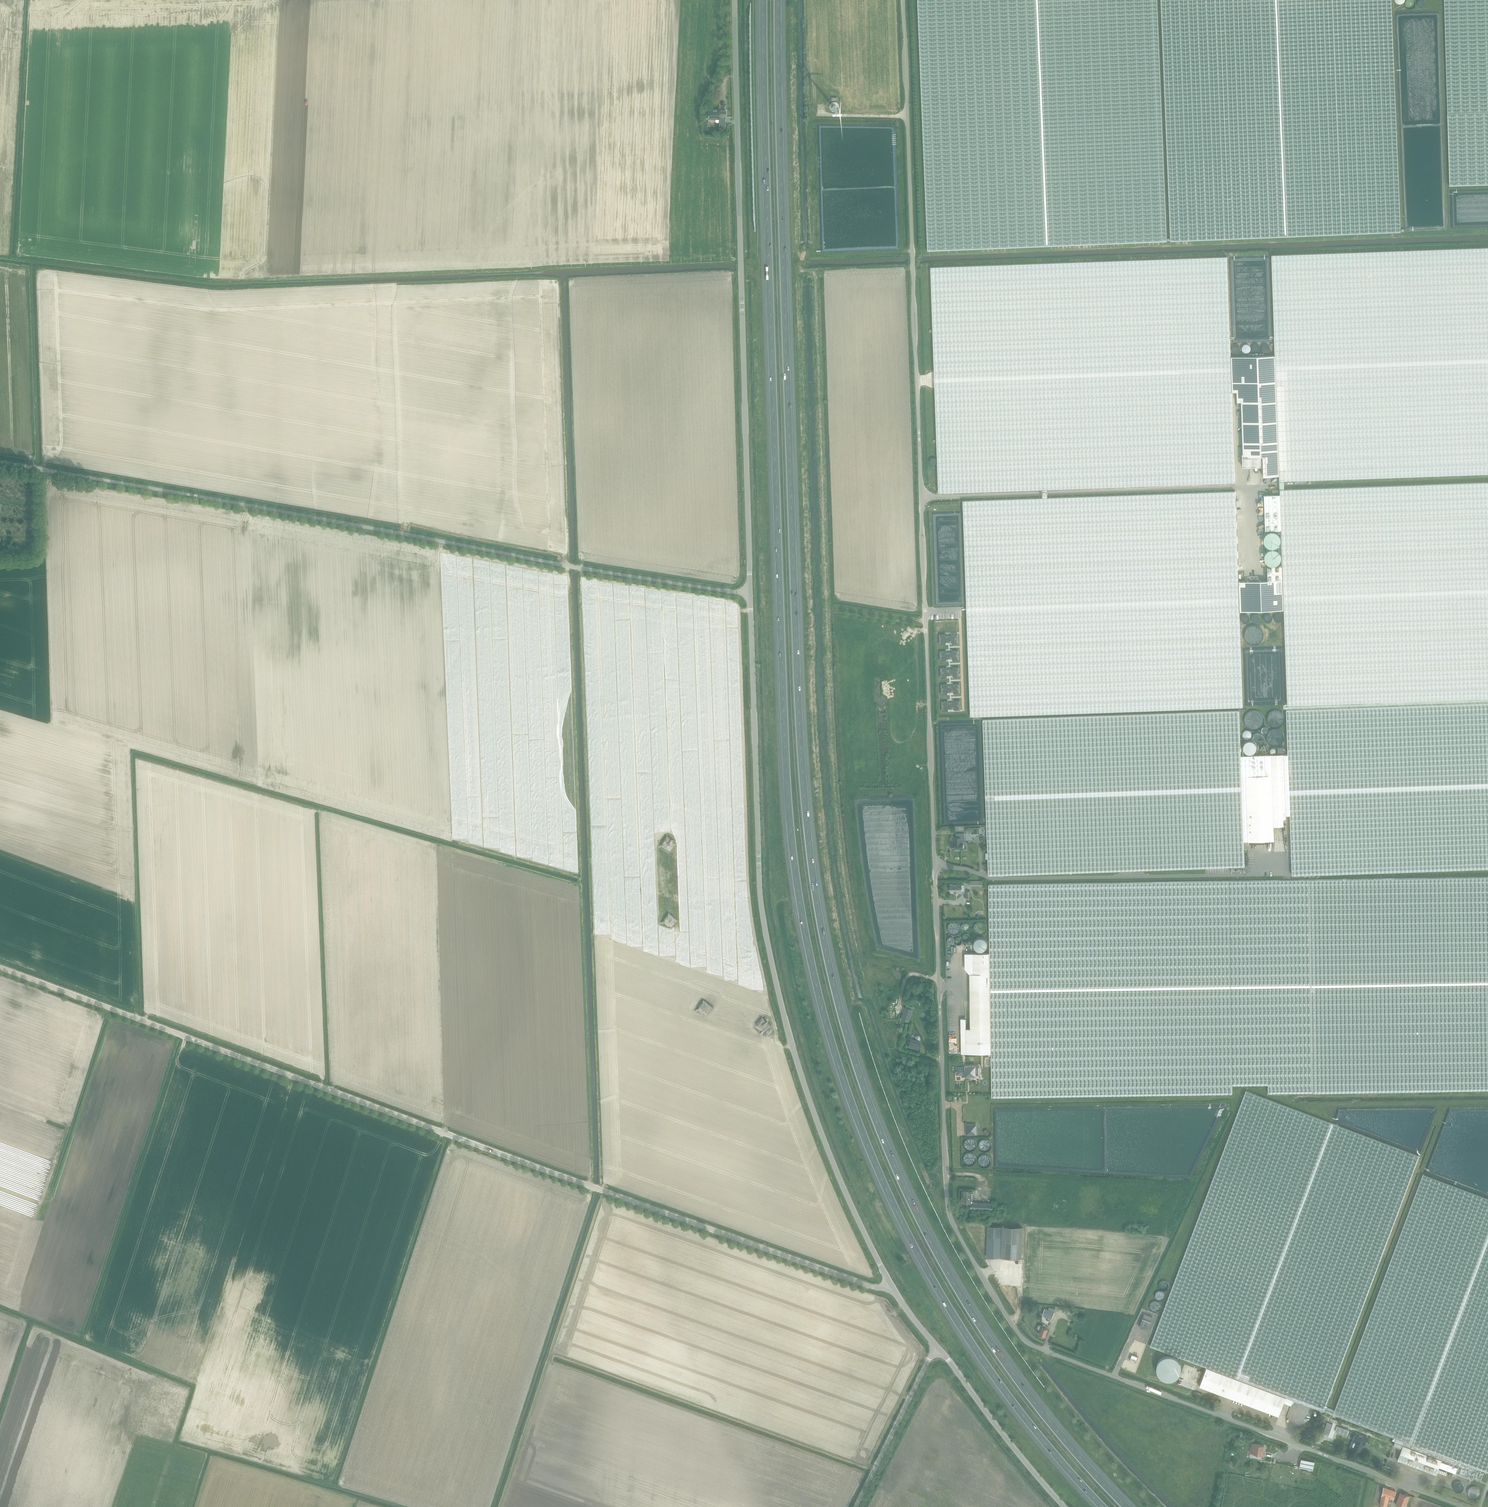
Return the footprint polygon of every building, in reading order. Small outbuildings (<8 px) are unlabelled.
[(928,251),(1167,241),(1157,0),(918,0),(928,251)] [(1171,241),(1400,232),(1391,0),(1161,0),(1171,241)] [(1416,4),(1416,2),(1415,1),(1414,0),(1408,0),(1407,1),(1406,2),(1406,3),(1406,4),(1406,6),(1407,7),(1409,9),(1410,9),(1411,9),(1413,9),(1413,8),(1414,8),(1415,7),(1416,6),(1416,5),(1416,4)] [(1447,113),(1449,186),(1487,185),(1487,0),(1444,0),(1447,113)] [(836,102),(832,102),(829,105),(829,109),(832,112),(836,112),(839,109),(839,105),(836,102)] [(719,110),(708,110),(708,115),(708,119),(719,119),(719,128),(725,128),(725,119),(725,117),(726,116),(726,111),(719,111),(719,110)] [(1232,392),(1237,392),(1237,402),(1241,402),(1243,457),(1263,456),(1263,476),(1279,476),(1279,481),(1487,473),(1487,248),(1272,255),(1275,355),(1230,357),(1227,257),(931,267),(939,493),(1235,482),(1232,392)] [(1239,612),(1284,610),(1287,705),(1487,698),(1487,482),(1288,489),(1288,481),(1279,481),(1280,495),(1264,495),(1265,531),(1281,530),(1282,566),(1267,567),(1268,580),(1238,581),(1235,491),(963,501),(970,716),(1243,706),(1239,612)] [(1274,532),(1272,531),(1270,532),(1268,532),(1267,533),(1266,534),(1265,536),(1264,537),(1264,539),(1264,542),(1265,544),(1267,546),(1268,547),(1270,548),(1272,548),(1274,548),(1276,547),(1277,546),(1279,545),(1280,543),(1281,541),(1280,538),(1280,536),(1278,534),(1276,533),(1274,532)] [(1276,549),(1273,549),(1271,549),(1270,549),(1269,550),(1267,551),(1266,553),(1265,555),(1265,558),(1265,560),(1267,563),(1268,564),(1271,565),(1273,566),(1275,565),(1277,564),(1279,563),(1281,561),(1281,558),(1281,556),(1280,553),(1279,551),(1276,549)] [(1283,618),(1283,617),(1282,616),(1282,615),(1281,614),(1280,614),(1279,613),(1278,613),(1277,614),(1276,614),(1275,615),(1275,616),(1274,616),(1274,617),(1274,618),(1274,619),(1275,620),(1275,621),(1276,621),(1277,622),(1278,622),(1279,622),(1280,622),(1281,621),(1282,621),(1282,620),(1282,619),(1283,618)] [(1257,614),(1256,614),(1255,614),(1254,614),(1254,615),(1253,615),(1252,616),(1252,617),(1251,618),(1251,619),(1252,620),(1252,621),(1253,622),(1254,622),(1254,623),(1255,623),(1256,623),(1257,623),(1258,622),(1259,622),(1259,621),(1260,621),(1260,620),(1260,619),(1260,618),(1260,617),(1260,616),(1259,616),(1259,615),(1258,615),(1257,614)] [(1272,619),(1272,618),(1272,617),(1272,616),(1271,615),(1270,614),(1269,614),(1268,614),(1267,614),(1266,614),(1265,615),(1264,616),(1264,617),(1264,618),(1264,619),(1264,620),(1265,621),(1265,622),(1266,622),(1267,622),(1268,623),(1269,622),(1270,622),(1271,622),(1271,621),(1272,620),(1272,619)] [(1246,615),(1245,615),(1244,615),(1243,615),(1243,616),(1242,616),(1242,617),(1241,617),(1241,618),(1241,619),(1241,620),(1242,621),(1242,622),(1243,622),(1243,623),(1244,623),(1245,623),(1246,623),(1247,623),(1248,623),(1248,622),(1249,622),(1249,621),(1250,620),(1250,619),(1250,618),(1250,617),(1249,617),(1249,616),(1248,616),(1248,615),(1247,615),(1246,615)] [(1244,842),(1274,841),(1274,826),(1284,826),(1284,818),(1286,818),(1286,815),(1290,815),(1292,875),(1487,868),(1487,703),(1286,710),(1287,755),(1265,755),(1241,756),(1239,710),(983,719),(989,875),(1245,865),(1244,842)] [(1259,747),(1259,746),(1261,745),(1257,738),(1251,741),(1256,750),(1259,747)] [(955,842),(952,842),(952,850),(956,850),(959,850),(959,849),(963,849),(963,843),(965,843),(965,833),(959,833),(957,833),(957,837),(955,838),(955,841),(955,842)] [(663,841),(663,843),(658,845),(659,847),(663,844),(669,849),(675,843),(675,844),(676,843),(672,840),(673,839),(672,838),(671,839),(667,836),(666,836),(667,837),(663,841)] [(961,1018),(961,1043),(961,1054),(983,1054),(991,1053),(992,1097),(997,1097),(1232,1093),(1232,1084),(1246,1084),(1268,1084),(1268,1093),(1487,1089),(1487,877),(1409,878),(1312,880),(1310,879),(989,884),(990,953),(973,953),(965,953),(965,968),(970,974),(970,1028),(966,1028),(966,1018),(961,1018)] [(961,884),(950,884),(950,892),(955,892),(955,893),(958,893),(962,893),(961,884)] [(661,924),(665,922),(667,924),(668,925),(673,923),(675,920),(677,920),(678,920),(669,912),(668,913),(669,915),(666,918),(666,920),(660,922),(661,924)] [(986,929),(986,927),(986,925),(985,924),(983,923),(982,922),(981,922),(980,922),(978,923),(977,923),(977,924),(976,925),(976,926),(976,927),(976,929),(976,930),(977,931),(978,932),(979,932),(981,933),(983,932),(984,932),(985,931),(985,930),(986,929)] [(958,929),(958,928),(958,926),(957,925),(957,924),(955,923),(953,923),(951,923),(950,923),(949,924),(948,925),(948,926),(947,927),(947,928),(948,930),(948,931),(949,932),(951,933),(953,934),(954,933),(955,933),(957,932),(958,930),(958,929)] [(986,939),(985,938),(984,938),(983,937),(982,937),(981,937),(980,937),(978,937),(977,938),(976,938),(976,939),(975,940),(974,941),(974,942),(974,943),(974,945),(974,946),(975,947),(976,948),(976,949),(977,949),(978,950),(980,950),(981,950),(982,950),(983,950),(984,949),(985,949),(986,948),(987,947),(987,946),(987,945),(987,944),(987,942),(987,941),(986,940),(986,939)] [(696,1011),(700,1010),(702,1012),(703,1013),(708,1011),(710,1008),(712,1007),(713,1007),(704,1000),(703,1000),(704,1002),(701,1005),(701,1007),(696,1010),(696,1011)] [(908,1007),(905,1017),(912,1019),(915,1008),(908,1007)] [(759,1028),(761,1029),(760,1033),(762,1033),(763,1028),(765,1027),(768,1024),(770,1024),(761,1016),(761,1019),(759,1021),(758,1024),(757,1026),(759,1028)] [(914,1034),(911,1033),(910,1033),(909,1038),(907,1037),(906,1042),(909,1043),(908,1046),(918,1048),(920,1041),(919,1041),(920,1038),(919,1036),(917,1036),(916,1037),(913,1036),(914,1034)] [(976,1076),(976,1075),(980,1075),(980,1066),(965,1066),(965,1068),(963,1068),(963,1067),(956,1068),(957,1070),(956,1070),(956,1072),(957,1072),(957,1075),(962,1074),(962,1077),(966,1077),(966,1076),(976,1076)] [(1474,1475),(1477,1468),(1487,1472),(1487,1199),(1423,1174),(1334,1410),(1325,1407),(1419,1156),(1246,1091),(1150,1346),(1206,1367),(1199,1386),(1278,1416),(1283,1402),(1291,1405),(1293,1399),(1396,1438),(1393,1446),(1402,1449),(1397,1460),(1436,1474),(1439,1467),(1472,1479),(1474,1475)] [(976,1124),(966,1124),(966,1135),(976,1134),(976,1124)] [(973,1192),(967,1191),(962,1191),(962,1202),(971,1202),(970,1208),(993,1210),(993,1203),(972,1202),(973,1192)] [(1022,1258),(1023,1228),(988,1226),(987,1257),(1022,1258)] [(1169,1287),(1169,1286),(1169,1285),(1169,1284),(1168,1282),(1166,1281),(1165,1281),(1163,1281),(1162,1281),(1162,1282),(1160,1283),(1160,1284),(1160,1285),(1160,1286),(1160,1287),(1161,1289),(1162,1290),(1164,1290),(1165,1290),(1166,1290),(1167,1289),(1168,1288),(1169,1287)] [(1160,1308),(1160,1307),(1160,1305),(1159,1304),(1158,1303),(1157,1303),(1155,1303),(1154,1303),(1152,1304),(1151,1305),(1151,1307),(1151,1308),(1152,1310),(1154,1311),(1155,1311),(1156,1311),(1157,1311),(1159,1310),(1160,1308)] [(1042,1315),(1052,1318),(1055,1309),(1049,1307),(1048,1310),(1045,1308),(1042,1315)] [(1144,1314),(1139,1327),(1148,1330),(1153,1317),(1144,1314)] [(1045,1336),(1048,1329),(1048,1327),(1042,1325),(1042,1326),(1040,1325),(1038,1326),(1038,1328),(1039,1329),(1041,1330),(1039,1334),(1045,1336)] [(1181,1370),(1181,1368),(1181,1365),(1180,1363),(1179,1361),(1178,1360),(1177,1358),(1175,1357),(1173,1356),(1171,1355),(1169,1355),(1167,1355),(1165,1356),(1163,1357),(1161,1358),(1160,1360),(1158,1361),(1157,1363),(1157,1365),(1157,1367),(1157,1370),(1157,1372),(1158,1373),(1160,1375),(1161,1377),(1163,1378),(1165,1379),(1167,1379),(1169,1380),(1171,1379),(1173,1379),(1175,1378),(1177,1377),(1178,1375),(1179,1373),(1180,1372),(1181,1370)] [(1323,1434),(1328,1436),(1333,1424),(1327,1422),(1323,1434)] [(1335,1431),(1347,1436),(1349,1430),(1337,1426),(1335,1431)] [(1352,1440),(1350,1447),(1360,1451),(1363,1444),(1363,1442),(1365,1443),(1367,1437),(1355,1432),(1352,1440)] [(1258,1454),(1262,1455),(1263,1452),(1263,1451),(1262,1451),(1263,1449),(1264,1448),(1263,1448),(1264,1445),(1259,1445),(1259,1444),(1252,1443),(1251,1447),(1250,1447),(1249,1452),(1252,1453),(1257,1454),(1258,1454)] [(1301,1459),(1299,1467),(1313,1469),(1314,1461),(1301,1459)] [(1479,1493),(1479,1492),(1479,1491),(1479,1490),(1478,1489),(1478,1488),(1477,1487),(1476,1487),(1474,1486),(1473,1486),(1472,1486),(1471,1486),(1470,1487),(1469,1488),(1468,1489),(1467,1490),(1467,1491),(1467,1492),(1467,1493),(1467,1495),(1468,1496),(1468,1497),(1470,1498),(1471,1498),(1472,1499),(1474,1499),(1475,1498),(1476,1498),(1477,1497),(1478,1496),(1479,1495),(1479,1493)] [(1396,1491),(1383,1487),(1380,1504),(1381,1505),(1381,1506),(1387,1506),(1388,1502),(1392,1503),(1396,1491)] [(1400,1492),(1396,1504),(1403,1506),(1405,1506),(1410,1495),(1400,1492)]
